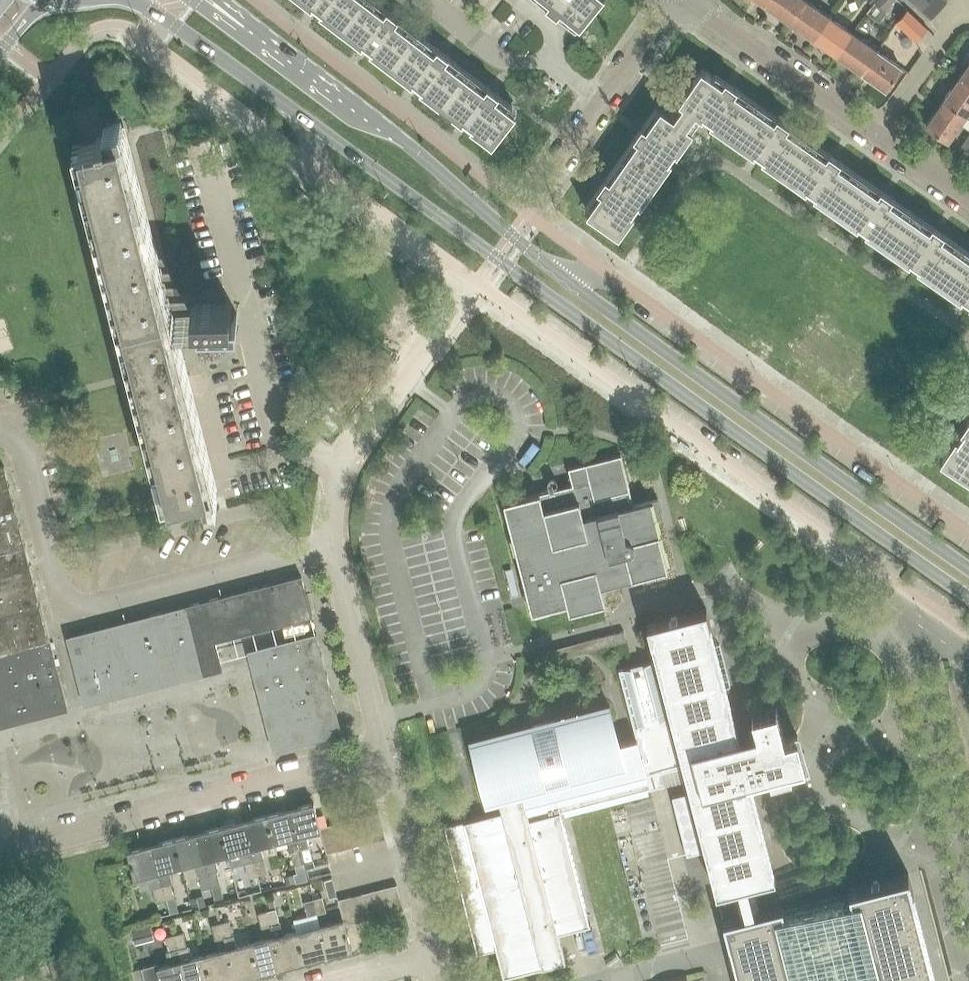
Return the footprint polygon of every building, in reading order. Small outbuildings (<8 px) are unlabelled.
[(341,28),(362,0),(305,0),(341,28)] [(395,20),(398,16),(397,15),(396,16),(388,10),(389,9),(387,8),(384,12),(369,0),(362,0),(341,28),(391,66),(415,35),(395,20)] [(549,1),(546,5),(547,6),(548,5),(556,11),(555,12),(557,14),(560,10),(580,25),(600,0),(548,0),(549,1)] [(765,5),(789,22),(804,0),(768,0),(765,5)] [(806,0),(804,0),(789,22),(813,38),(828,16),(806,0)] [(895,0),(876,0),(875,1),(885,11),(895,0)] [(914,3),(922,10),(931,0),(916,0),(914,3)] [(922,10),(931,18),(947,1),(946,0),(931,0),(922,10)] [(902,10),(892,25),(916,41),(926,26),(902,10)] [(828,16),(813,38),(837,55),(852,33),(828,16)] [(852,33),(837,55),(861,72),(876,49),(852,33)] [(465,74),(445,59),(448,55),(447,53),(446,54),(438,48),(439,47),(437,46),(434,50),(415,35),(391,66),(442,105),(465,74)] [(876,49),(861,72),(885,89),(901,66),(876,49)] [(960,76),(968,83),(968,63),(960,76)] [(753,105),(734,91),(737,87),(735,86),(734,87),(726,81),(727,80),(725,79),(722,83),(702,68),(679,100),(683,103),(674,116),(686,125),(696,112),(731,137),(753,105)] [(442,105),(462,120),(492,143),(515,112),(495,97),(499,93),(497,92),(496,93),(488,87),(489,86),(487,85),(484,89),(465,74),(442,105)] [(943,100),(966,116),(968,111),(968,83),(960,76),(943,100)] [(960,124),(968,130),(968,119),(966,116),(943,100),(926,125),(948,141),(960,124)] [(197,324),(197,317),(191,317),(191,318),(174,318),(125,126),(122,126),(121,121),(103,126),(96,101),(71,108),(80,143),(72,145),(162,496),(208,484),(209,489),(208,490),(208,492),(204,493),(207,503),(217,500),(214,489),(217,489),(190,381),(175,325),(197,324)] [(805,141),(786,128),(789,123),(787,122),(786,123),(778,118),(779,116),(777,115),(774,120),(753,105),(731,137),(783,173),(805,141)] [(655,182),(671,160),(693,129),(686,125),(674,116),(661,107),(646,128),(642,125),(641,126),(642,127),(636,135),(635,134),(634,136),(638,139),(624,159),(655,182)] [(857,178),(837,164),(840,160),(839,159),(838,160),(830,154),(830,153),(829,152),(826,156),(805,141),(783,173),(835,210),(857,178)] [(624,159),(610,179),(605,176),(604,178),(605,179),(600,187),(599,186),(597,188),(602,191),(587,211),(619,234),(655,182),(624,159)] [(909,214),(889,200),(892,196),(890,195),(890,196),(881,190),(882,189),(880,188),(878,192),(857,178),(835,210),(887,246),(909,214)] [(961,251),(941,236),(944,232),(942,231),(941,232),(933,227),(934,225),(932,224),(929,228),(909,214),(887,246),(939,282),(961,251)] [(961,251),(939,282),(968,304),(968,256),(961,251)] [(237,312),(231,313),(230,302),(190,303),(191,317),(197,317),(197,324),(206,324),(229,340),(232,331),(234,323),(237,323),(237,312)] [(961,428),(940,460),(968,479),(968,416),(961,428)] [(606,603),(604,597),(601,586),(668,569),(655,518),(662,516),(661,511),(648,514),(646,506),(659,503),(658,498),(634,504),(621,454),(567,468),(572,484),(503,502),(528,597),(532,613),(566,605),(568,613),(606,603)] [(738,916),(761,910),(754,883),(775,877),(774,873),(750,779),(805,765),(797,735),(796,735),(784,738),(776,708),(752,714),(756,731),(745,733),(739,735),(726,688),(730,687),(719,644),(715,645),(710,627),(711,627),(706,609),(680,616),(647,624),(652,642),(657,660),(619,669),(636,738),(619,743),(610,708),(610,706),(471,741),(471,744),(486,799),(485,799),(486,801),(499,798),(502,811),(443,826),(444,827),(445,827),(477,952),(476,952),(476,954),(496,948),(504,977),(566,960),(559,932),(591,924),(590,923),(589,923),(561,812),(562,812),(561,811),(640,791),(640,792),(665,785),(662,771),(684,765),(691,792),(672,797),(687,855),(706,850),(716,888),(715,889),(716,892),(731,888),(738,916)] [(626,641),(624,631),(614,633),(616,643),(626,641)] [(320,828),(314,803),(290,809),(300,848),(309,846),(311,846),(308,834),(320,831),(321,830),(320,828)] [(290,809),(267,815),(274,843),(286,839),(289,851),(291,851),(300,848),(290,809)] [(378,813),(366,816),(372,842),(374,841),(374,840),(382,838),(382,839),(384,839),(378,813)] [(267,815),(244,821),(254,860),(263,858),(265,858),(262,846),(274,843),(267,815)] [(366,816),(354,819),(361,845),(362,844),(362,843),(371,841),(371,842),(372,842),(366,816)] [(354,819),(343,822),(349,848),(351,847),(350,846),(359,844),(359,845),(361,845),(354,819)] [(254,860),(244,821),(221,827),(228,854),(240,851),(243,863),(245,863),(254,860)] [(343,822),(331,825),(337,851),(339,850),(339,849),(347,847),(348,848),(349,848),(343,822)] [(337,851),(331,825),(320,828),(321,830),(320,831),(326,854),(327,853),(327,852),(336,850),(336,851),(337,851)] [(221,827),(198,833),(205,860),(208,872),(217,870),(219,869),(216,858),(228,854),(221,827)] [(205,860),(198,833),(174,838),(182,866),(194,863),(197,875),(199,874),(208,872),(205,860)] [(174,838),(151,844),(162,884),(170,882),(172,881),(169,869),(182,866),(174,838)] [(151,844),(128,851),(135,878),(148,875),(151,887),(153,886),(162,884),(151,844)] [(309,846),(300,848),(304,863),(305,863),(313,861),(309,846)] [(304,863),(300,848),(291,851),(295,865),(304,863)] [(254,860),(258,875),(266,872),(263,858),(254,860)] [(258,875),(254,860),(245,863),(249,877),(258,875)] [(297,873),(294,873),(296,882),(308,879),(304,863),(295,865),(297,873)] [(217,870),(208,872),(211,887),(212,886),(220,884),(217,870)] [(211,887),(208,872),(199,874),(203,889),(211,887)] [(738,916),(723,920),(739,980),(936,980),(908,872),(849,888),(851,895),(784,912),(782,905),(761,910),(738,916)] [(162,884),(165,898),(166,898),(173,896),(174,896),(170,882),(162,884)] [(165,898),(162,884),(153,886),(156,901),(165,898)] [(220,884),(212,886),(215,899),(224,897),(220,884)] [(392,913),(403,910),(397,884),(395,885),(396,886),(387,888),(387,887),(385,887),(392,913)] [(380,916),(392,913),(385,887),(384,888),(384,889),(375,891),(375,890),(373,890),(380,916)] [(368,919),(380,916),(373,890),(372,891),(372,892),(364,894),(363,893),(362,893),(368,919)] [(357,922),(368,919),(362,893),(360,894),(361,895),(352,897),(352,896),(350,896),(357,922)] [(202,895),(190,898),(193,908),(204,905),(202,895)] [(166,898),(165,898),(169,914),(177,912),(173,896),(166,898)] [(345,925),(357,922),(350,896),(348,897),(349,898),(340,900),(340,899),(338,899),(343,919),(344,919),(345,925)] [(313,899),(317,913),(326,911),(322,897),(313,899)] [(308,916),(317,913),(313,899),(304,901),(308,916)] [(267,911),(271,925),(279,923),(276,908),(270,910),(267,911)] [(262,928),(271,925),(267,911),(258,913),(262,928)] [(343,919),(320,925),(328,956),(352,950),(345,925),(344,919),(343,919)] [(221,923),(224,937),(233,935),(230,920),(222,922),(221,923)] [(282,968),(305,962),(297,931),(285,934),(282,922),(279,923),(271,925),(274,937),(282,968)] [(216,939),(224,937),(221,923),(212,925),(216,939)] [(131,929),(135,945),(155,940),(150,924),(131,929)] [(305,962),(328,956),(320,925),(297,931),(305,962)] [(175,934),(178,949),(187,947),(183,932),(175,934)] [(169,951),(178,949),(175,934),(166,937),(169,951)] [(235,980),(258,974),(250,943),(239,946),(236,934),(233,935),(224,937),(227,949),(235,980)] [(250,943),(258,974),(282,968),(274,937),(250,943)] [(187,980),(211,980),(204,954),(192,957),(190,946),(187,947),(178,949),(187,980)] [(178,949),(169,951),(167,952),(170,963),(159,966),(158,963),(141,967),(145,980),(187,980),(178,949)] [(235,980),(227,949),(204,954),(211,980),(230,980),(235,980)]
